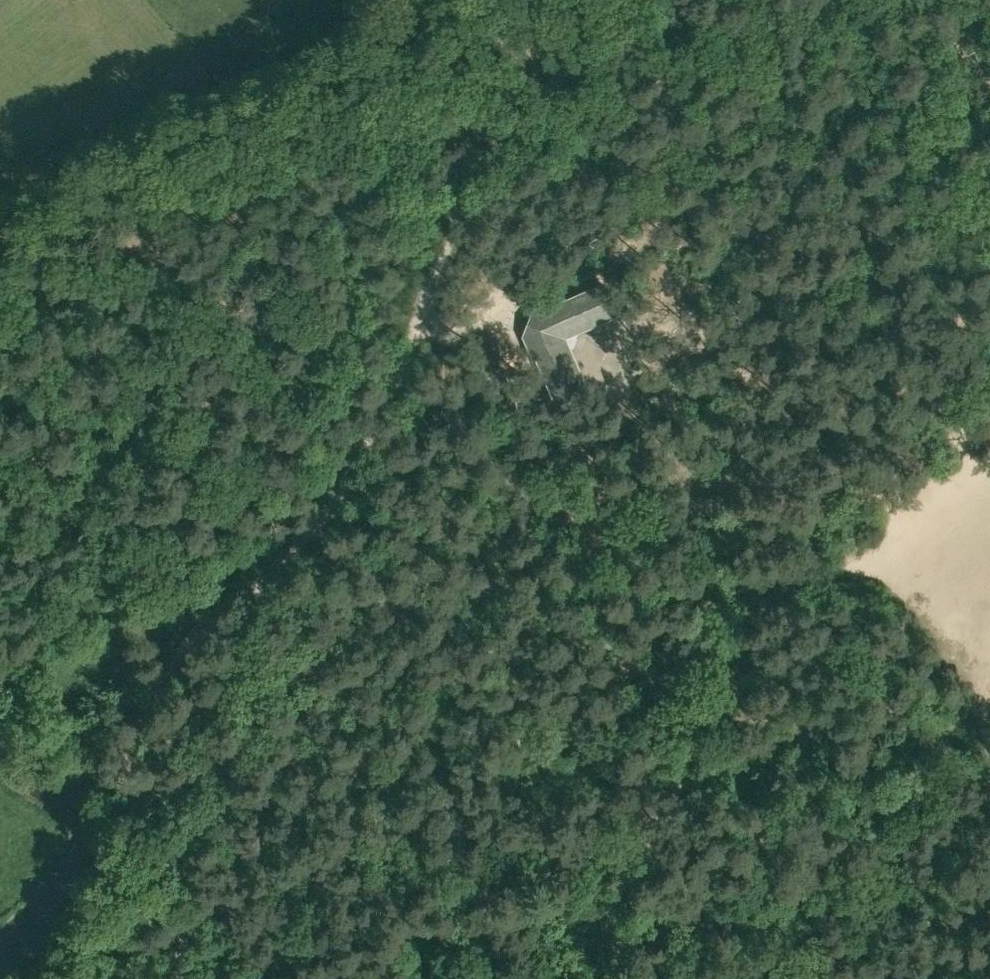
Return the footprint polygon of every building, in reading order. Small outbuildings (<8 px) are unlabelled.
[(579,332),(618,315),(603,283),(559,302),(558,299),(534,309),(523,335),(533,359),(537,357),(556,403),(557,403),(561,413),(592,399),(588,389),(589,389),(571,350),(579,332)] [(607,411),(598,407),(595,415),(604,418),(607,411)]
